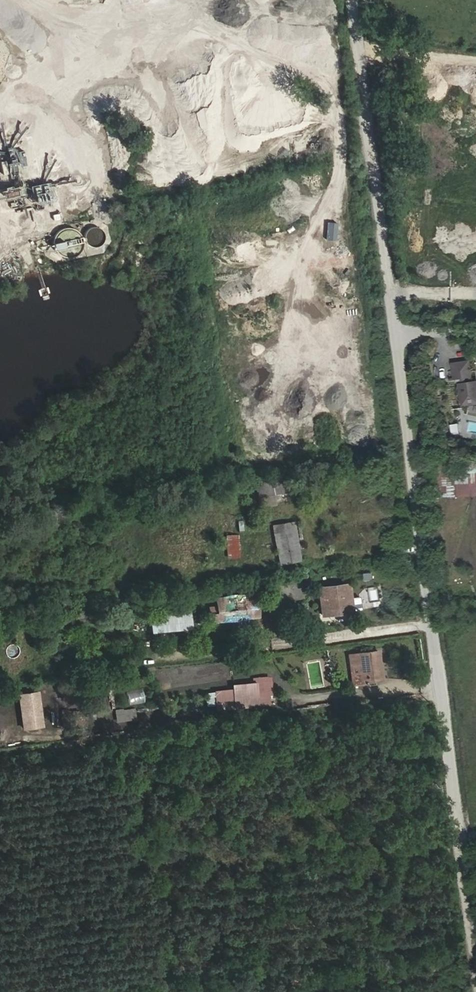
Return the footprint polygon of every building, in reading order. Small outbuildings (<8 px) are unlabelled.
[(268,50),(272,61),(282,58),(278,46),(268,50)] [(455,380),(474,377),(471,359),(452,362),(455,380)] [(462,406),(469,405),(470,414),(475,413),(475,380),(459,383),(462,406)] [(438,462),(438,496),(475,497),(475,462),(438,462)] [(276,494),(286,493),(285,479),(257,481),(259,504),(276,504),(276,494)] [(276,564),(300,562),(297,521),(273,523),(276,564)] [(239,532),(225,532),(225,557),(239,557),(239,532)] [(322,589),(326,615),(356,611),(353,586),(322,589)] [(219,600),(220,614),(210,615),(210,623),(249,619),(247,597),(219,600)] [(151,633),(192,629),(190,607),(149,611),(151,633)] [(351,683),(383,682),(382,650),(349,651),(351,683)] [(216,711),(270,706),(269,696),(273,695),(272,677),(232,681),(233,688),(206,691),(207,706),(216,705),(216,711)] [(39,689),(17,692),(22,729),(45,726),(39,689)] [(128,691),(129,704),(144,703),(144,691),(128,691)] [(115,710),(116,722),(137,720),(135,707),(115,710)] [(193,723),(202,720),(199,709),(190,711),(193,723)]
